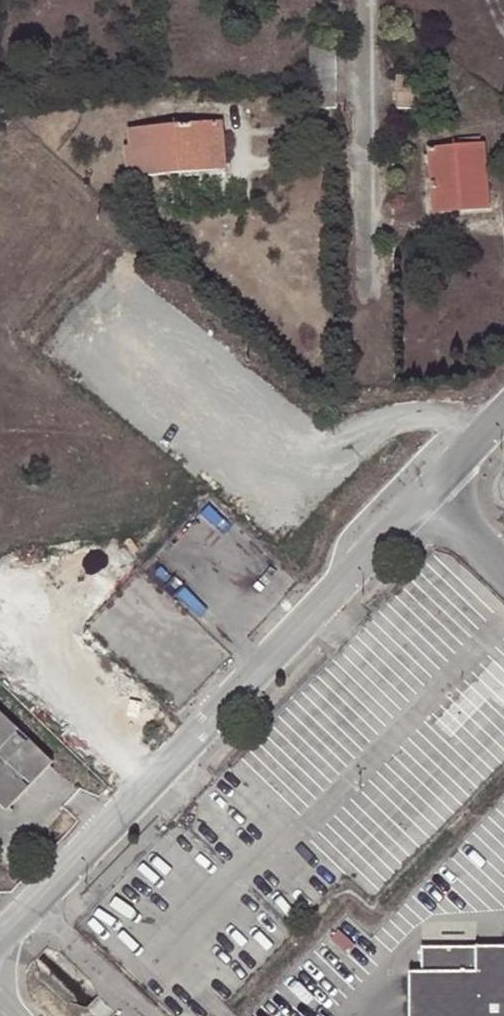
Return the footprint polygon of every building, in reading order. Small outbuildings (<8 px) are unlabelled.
[(425,108),(424,76),(396,77),(396,108),(425,108)] [(128,128),(130,146),(125,146),(128,177),(225,168),(221,120),(128,128)] [(484,143),(429,148),(433,212),(460,210),(459,196),(488,194),(484,143)] [(488,194),(459,196),(460,210),(489,209),(488,194)] [(6,809),(52,759),(0,711),(0,803),(6,809)] [(406,1015),(503,1015),(503,950),(419,950),(419,975),(406,975),(406,1015)]
